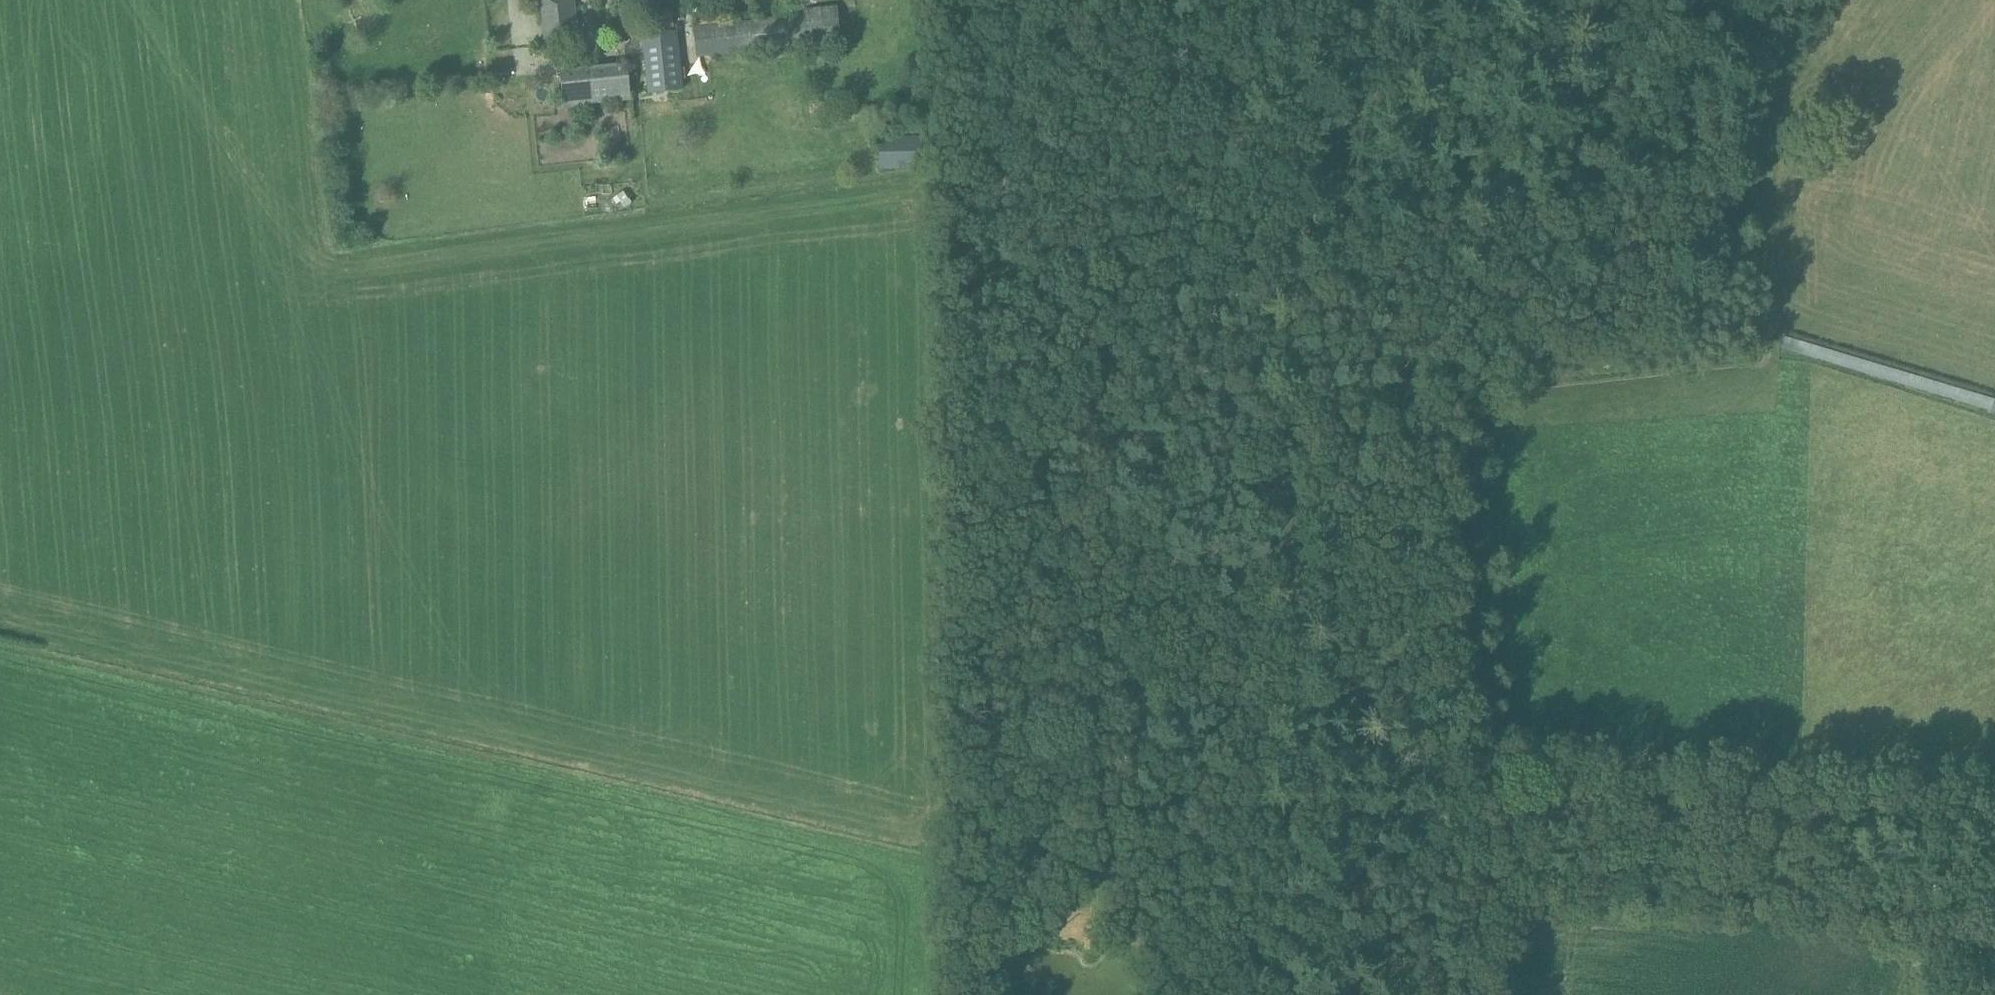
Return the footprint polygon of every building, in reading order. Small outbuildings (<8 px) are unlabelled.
[(546,38),(577,35),(574,0),(542,0),(546,38)] [(675,33),(673,12),(656,13),(658,35),(644,36),(649,90),(683,87),(678,33),(675,33)] [(698,56),(839,43),(836,15),(695,28),(698,56)] [(576,21),(582,64),(598,62),(592,19),(576,21)] [(565,106),(628,101),(625,65),(562,70),(565,106)] [(877,169),(922,168),(921,138),(876,140),(877,169)]
